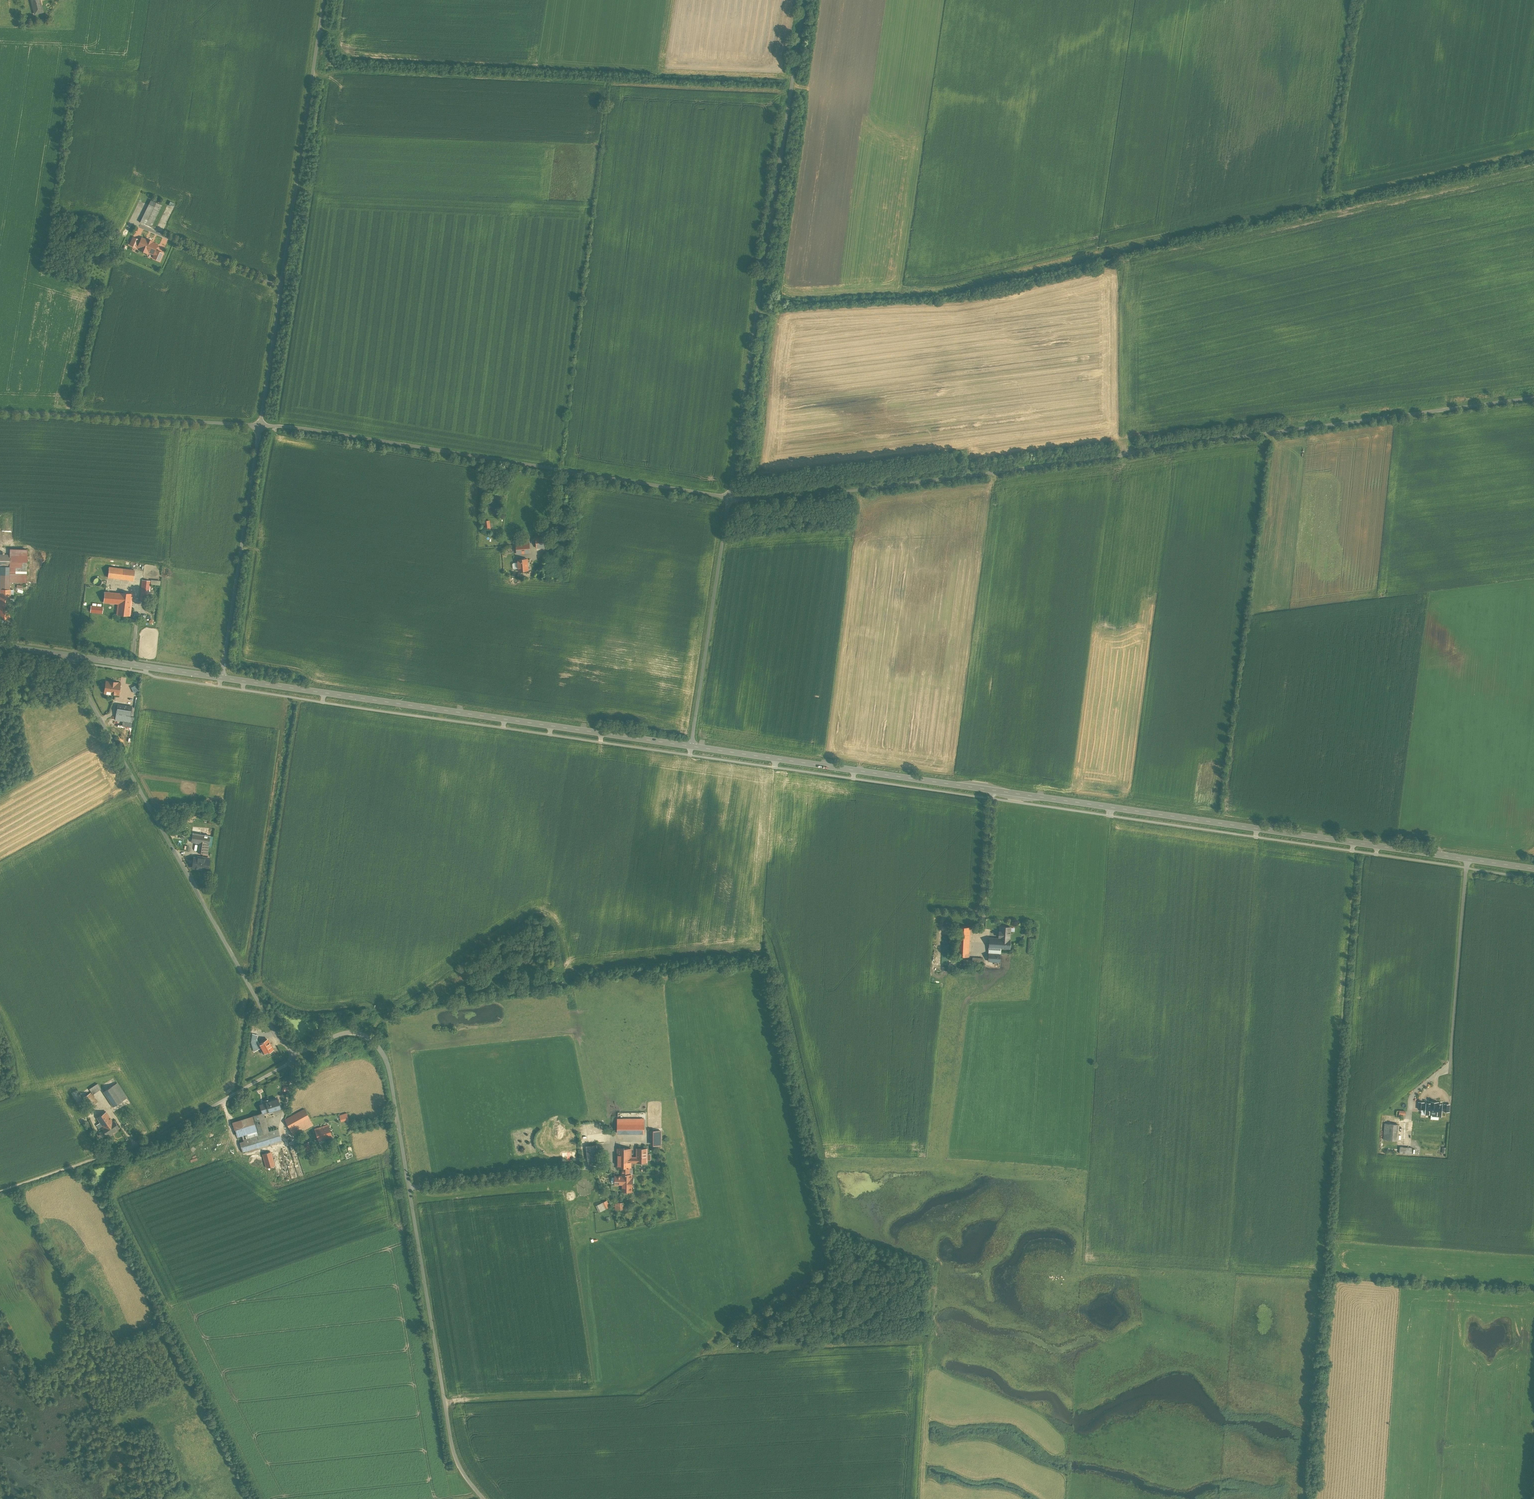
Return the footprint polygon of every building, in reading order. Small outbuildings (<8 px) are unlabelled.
[(35,14),(43,12),(40,0),(32,0),(35,14)] [(152,200),(141,222),(151,227),(162,205),(152,200)] [(140,240),(133,237),(130,244),(136,247),(137,246),(139,240),(140,240)] [(147,240),(142,238),(141,241),(139,240),(137,246),(140,248),(139,249),(148,253),(148,251),(155,254),(156,251),(155,250),(157,244),(152,242),(152,241),(148,239),(147,240)] [(103,252),(95,250),(92,258),(100,260),(103,252)] [(163,253),(156,250),(155,254),(153,257),(160,260),(163,253)] [(548,537),(536,538),(537,548),(548,547),(548,537)] [(530,543),(517,544),(518,553),(531,552),(530,543)] [(0,554),(0,566),(10,566),(10,562),(11,555),(0,554)] [(527,558),(518,559),(519,571),(528,570),(527,563),(528,563),(527,558)] [(26,562),(10,562),(10,566),(10,572),(26,573),(26,562)] [(135,570),(109,567),(108,577),(134,580),(135,570)] [(0,574),(0,584),(2,584),(2,582),(22,583),(22,575),(0,574)] [(97,578),(96,578),(95,578),(95,579),(94,580),(94,581),(94,582),(94,583),(94,584),(95,584),(96,585),(97,586),(98,586),(99,586),(100,585),(101,584),(102,584),(102,583),(102,582),(102,581),(102,580),(101,579),(100,578),(99,578),(99,577),(98,577),(97,578)] [(143,580),(140,601),(148,602),(151,581),(143,580)] [(0,589),(0,609),(0,619),(10,619),(10,589),(0,589)] [(132,594),(105,591),(104,602),(119,604),(119,605),(131,606),(132,594)] [(131,606),(119,605),(117,614),(130,615),(131,606)] [(118,682),(109,681),(109,682),(106,681),(105,692),(107,692),(106,693),(111,694),(111,693),(119,694),(120,683),(118,683),(118,682)] [(136,685),(126,683),(125,690),(125,691),(124,696),(130,697),(131,691),(134,692),(136,685)] [(132,707),(118,704),(116,714),(131,716),(132,707)] [(131,716),(116,714),(115,719),(133,722),(134,717),(131,716)] [(210,836),(193,833),(191,842),(200,843),(199,853),(208,854),(210,836)] [(202,858),(194,857),(193,867),(206,870),(208,858),(202,857),(202,858)] [(970,927),(958,926),(956,956),(968,956),(970,927)] [(1010,927),(1001,926),(1000,931),(999,931),(999,937),(1000,937),(1000,938),(1010,939),(1010,927)] [(1000,938),(989,938),(988,961),(1000,962),(1001,948),(1010,948),(1010,939),(1000,938)] [(983,958),(972,957),(972,960),(964,960),(963,967),(972,967),(972,964),(982,964),(983,958)] [(268,1039),(260,1044),(258,1042),(259,1048),(262,1047),(265,1053),(273,1049),(268,1039)] [(127,1097),(117,1083),(112,1086),(118,1094),(109,1100),(114,1106),(127,1097)] [(112,1086),(104,1091),(109,1100),(118,1094),(112,1086)] [(91,1092),(83,1097),(90,1107),(97,1102),(91,1092)] [(278,1099),(266,1102),(266,1103),(268,1111),(269,1112),(281,1108),(278,1099)] [(1431,1102),(1431,1103),(1427,1102),(1427,1103),(1424,1103),(1424,1107),(1426,1108),(1426,1113),(1436,1114),(1436,1115),(1441,1116),(1442,1110),(1445,1110),(1445,1105),(1442,1105),(1442,1104),(1438,1103),(1438,1102),(1431,1102)] [(266,1103),(260,1105),(262,1113),(263,1112),(263,1113),(268,1111),(266,1103)] [(305,1109),(285,1120),(293,1135),(313,1124),(310,1119),(305,1109)] [(106,1111),(97,1117),(103,1127),(113,1121),(106,1111)] [(262,1113),(253,1115),(259,1134),(269,1131),(263,1113),(263,1112),(262,1113)] [(640,1112),(618,1112),(618,1117),(618,1133),(645,1133),(646,1112),(640,1112)] [(347,1113),(340,1115),(342,1121),(349,1119),(347,1113)] [(1400,1115),(1387,1114),(1385,1138),(1398,1139),(1400,1115)] [(253,1115),(241,1119),(233,1122),(243,1152),(253,1149),(249,1137),(259,1134),(253,1115)] [(103,1127),(102,1128),(107,1136),(119,1128),(114,1120),(113,1121),(103,1127)] [(328,1125),(315,1129),(318,1140),(332,1136),(328,1125)] [(259,1134),(249,1137),(253,1149),(253,1150),(277,1143),(277,1144),(282,1143),(282,1141),(278,1129),(269,1131),(259,1134)] [(651,1145),(661,1145),(661,1131),(651,1131),(651,1145)] [(311,1140),(301,1145),(305,1153),(315,1148),(311,1140)] [(597,1144),(586,1145),(587,1148),(588,1160),(599,1159),(597,1144)] [(631,1148),(617,1148),(617,1167),(623,1167),(629,1167),(631,1167),(631,1162),(631,1157),(631,1148)] [(647,1148),(637,1148),(637,1157),(631,1157),(631,1162),(637,1162),(647,1162),(647,1148)] [(271,1152),(263,1154),(267,1167),(274,1165),(271,1152)] [(255,1154),(254,1155),(253,1155),(252,1155),(251,1156),(251,1157),(250,1157),(250,1158),(249,1159),(249,1160),(249,1161),(249,1162),(250,1163),(250,1164),(251,1164),(251,1165),(252,1166),(253,1167),(254,1167),(256,1167),(257,1167),(258,1166),(259,1166),(260,1165),(261,1164),(261,1163),(262,1162),(262,1161),(262,1160),(262,1159),(261,1158),(261,1157),(260,1157),(260,1156),(259,1155),(258,1155),(256,1154),(255,1154)] [(629,1167),(623,1167),(623,1176),(615,1176),(615,1182),(615,1183),(623,1183),(622,1190),(631,1190),(632,1174),(629,1174),(629,1167)]
